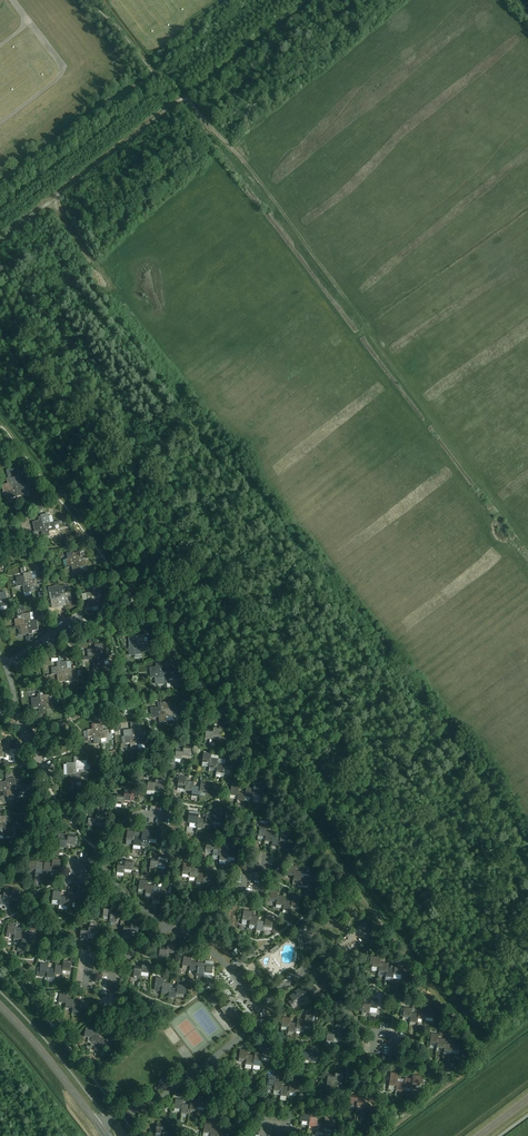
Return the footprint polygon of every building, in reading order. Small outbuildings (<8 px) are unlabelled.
[(15,477),(8,479),(9,483),(10,488),(12,487),(12,485),(17,484),(15,477)] [(7,484),(2,485),(4,492),(8,491),(9,491),(13,490),(12,487),(10,488),(9,483),(8,479),(8,478),(7,479),(8,484),(7,484)] [(17,484),(12,485),(12,487),(15,487),(16,492),(22,490),(21,483),(17,484)] [(13,490),(9,491),(10,498),(17,496),(16,492),(15,487),(12,487),(13,490)] [(48,514),(41,515),(41,516),(42,520),(42,522),(43,527),(45,526),(45,524),(50,523),(48,514)] [(42,520),(34,522),(36,531),(37,531),(41,529),(46,528),(45,526),(43,527),(42,522),(42,520)] [(50,523),(45,524),(45,526),(48,526),(49,531),(55,529),(54,522),(50,523)] [(46,528),(41,529),(42,531),(43,537),(50,535),(49,531),(48,526),(45,526),(46,528)] [(73,553),(72,553),(73,558),(74,562),(76,562),(76,560),(81,559),(80,552),(73,553)] [(68,559),(66,559),(67,566),(72,565),(77,564),(76,562),(74,562),(73,558),(72,553),(71,553),(67,554),(68,559)] [(81,559),(76,560),(76,562),(78,562),(79,567),(86,566),(85,558),(81,559)] [(24,573),(23,573),(24,575),(24,578),(25,583),(27,583),(27,580),(32,579),(31,573),(24,574),(24,573)] [(17,582),(16,582),(16,587),(23,585),(28,585),(27,583),(25,583),(24,578),(17,580),(17,582)] [(32,579),(27,580),(27,583),(30,582),(31,587),(31,591),(35,590),(35,587),(37,586),(36,579),(32,579)] [(28,585),(23,585),(25,593),(31,592),(31,591),(31,587),(30,582),(27,583),(28,585)] [(54,587),(49,587),(50,599),(51,599),(53,599),(56,599),(57,598),(58,598),(62,598),(62,595),(59,596),(59,591),(58,586),(59,586),(58,586),(54,586),(54,587)] [(59,586),(58,586),(59,591),(59,596),(62,595),(62,593),(67,593),(66,586),(59,587),(59,586)] [(94,587),(93,587),(93,588),(94,593),(94,597),(96,597),(96,594),(101,594),(100,587),(94,588),(94,587)] [(67,593),(62,593),(62,595),(64,595),(65,600),(65,603),(65,604),(69,603),(69,600),(71,599),(70,592),(67,593)] [(29,613),(22,614),(22,619),(23,623),(25,623),(25,621),(30,620),(29,613)] [(30,620),(25,621),(25,623),(27,623),(28,628),(29,633),(32,633),(31,630),(37,630),(36,619),(31,620),(30,620)] [(21,626),(19,626),(20,634),(29,633),(28,628),(27,623),(25,623),(25,625),(21,626)] [(132,638),(129,638),(129,641),(130,648),(135,647),(139,647),(139,645),(137,645),(136,637),(132,637),(132,638)] [(102,644),(95,645),(95,649),(95,654),(98,654),(97,651),(103,651),(102,644)] [(103,651),(97,651),(98,654),(100,654),(101,659),(101,663),(101,664),(101,666),(103,666),(103,663),(102,662),(102,661),(109,661),(108,655),(107,655),(107,651),(103,651)] [(58,667),(52,668),(53,675),(57,674),(58,674),(62,674),(62,672),(60,672),(60,670),(59,668),(59,666),(59,664),(59,662),(57,662),(58,666),(58,667)] [(155,668),(149,668),(150,677),(152,677),(155,677),(158,677),(162,676),(162,674),(159,674),(159,670),(159,666),(155,666),(155,668)] [(67,669),(62,669),(62,672),(64,671),(65,676),(65,680),(72,680),(71,669),(72,669),(71,668),(67,669)] [(167,671),(162,672),(162,674),(164,674),(164,679),(165,683),(169,683),(168,679),(173,678),(172,674),(171,674),(171,672),(174,672),(174,674),(177,673),(177,671),(176,671),(171,671),(167,671)] [(158,677),(155,677),(155,681),(157,681),(157,684),(165,684),(165,683),(164,679),(164,674),(162,674),(162,676),(158,677)] [(39,698),(32,699),(33,708),(39,707),(44,707),(43,704),(41,705),(41,700),(41,696),(40,695),(39,695),(39,698)] [(170,702),(160,703),(161,708),(161,712),(164,712),(163,709),(168,709),(170,709),(170,702)] [(168,709),(163,709),(164,712),(166,711),(166,717),(173,716),(178,716),(178,709),(178,708),(173,708),(171,709),(170,709),(168,709)] [(154,715),(153,715),(154,718),(158,718),(158,717),(160,717),(160,722),(167,721),(166,717),(166,711),(164,712),(164,714),(159,714),(154,715)] [(94,729),(88,730),(89,737),(94,736),(99,736),(98,734),(96,734),(95,729),(95,725),(94,723),(92,723),(93,728),(94,728),(94,729)] [(102,724),(95,725),(95,729),(96,734),(98,734),(98,731),(103,731),(102,724)] [(213,730),(212,736),(219,737),(220,736),(222,737),(223,727),(214,726),(213,730)] [(205,737),(205,738),(209,739),(210,739),(212,739),(212,736),(213,730),(206,729),(205,737)] [(103,731),(98,731),(98,734),(101,733),(101,738),(107,737),(107,730),(103,731)] [(139,730),(132,731),(132,736),(133,740),(135,740),(135,737),(140,737),(139,730)] [(140,737),(135,737),(135,740),(137,740),(138,744),(144,744),(144,736),(140,737)] [(5,744),(1,745),(1,747),(3,747),(3,752),(3,756),(3,758),(6,758),(5,754),(4,753),(4,752),(10,752),(10,749),(15,749),(15,747),(17,746),(17,745),(10,745),(10,744),(5,744)] [(176,746),(174,763),(175,759),(180,759),(182,759),(182,755),(183,754),(184,747),(176,746)] [(183,754),(182,755),(188,756),(192,757),(193,747),(184,746),(184,747),(183,754)] [(203,752),(202,761),(208,762),(210,762),(211,757),(211,753),(203,752)] [(210,762),(209,767),(217,767),(217,763),(218,758),(211,757),(210,762)] [(225,764),(224,769),(230,770),(232,770),(233,760),(225,759),(225,764)] [(77,763),(76,763),(76,768),(76,773),(78,772),(78,770),(84,770),(85,770),(85,765),(83,765),(83,763),(77,763)] [(216,770),(216,772),(222,773),(224,773),(224,769),(225,764),(217,763),(217,767),(216,770)] [(74,775),(71,775),(71,782),(81,782),(81,777),(81,772),(78,772),(78,775),(74,775)] [(179,775),(177,789),(185,790),(185,789),(186,781),(187,776),(179,775)] [(0,783),(0,791),(4,790),(11,790),(11,788),(9,788),(8,778),(8,776),(6,776),(6,780),(7,781),(7,782),(0,783)] [(155,782),(155,787),(160,787),(162,788),(163,778),(156,777),(155,782)] [(148,781),(146,795),(147,790),(154,791),(155,787),(155,782),(148,781)] [(185,790),(190,790),(192,791),(193,786),(193,782),(186,781),(185,789),(185,790)] [(200,787),(199,792),(204,793),(207,793),(208,783),(201,783),(200,787)] [(253,792),(252,794),(258,795),(260,795),(261,785),(254,784),(253,788),(253,792)] [(231,785),(229,799),(230,795),(235,795),(237,796),(238,791),(238,786),(231,785)] [(192,791),(191,795),(197,796),(199,796),(199,792),(200,787),(193,786),(192,791)] [(245,792),(244,797),(250,798),(252,798),(252,794),(253,792),(253,788),(246,787),(245,792)] [(11,790),(4,790),(4,796),(7,796),(7,797),(14,797),(14,792),(14,788),(11,788),(11,790)] [(124,796),(123,801),(129,801),(131,802),(132,791),(125,790),(124,796)] [(237,798),(236,800),(242,801),(244,801),(244,797),(245,792),(238,791),(237,796),(237,798)] [(117,795),(115,808),(116,804),(121,805),(123,805),(123,801),(124,796),(117,795)] [(213,816),(213,821),(218,822),(220,823),(222,809),(214,808),(213,816)] [(191,813),(189,827),(190,822),(197,823),(198,818),(198,814),(199,812),(191,811),(191,813)] [(89,813),(87,830),(88,826),(93,826),(95,826),(95,822),(95,820),(96,814),(89,813)] [(95,820),(95,822),(101,823),(102,823),(104,814),(96,813),(96,814),(95,820)] [(205,819),(205,825),(210,825),(212,826),(213,821),(213,816),(206,815),(205,819)] [(0,817),(0,826),(0,824),(5,823),(9,823),(9,819),(5,819),(5,816),(0,817)] [(197,823),(196,832),(197,828),(202,828),(204,829),(205,825),(205,819),(198,818),(197,823)] [(5,823),(0,824),(0,826),(3,826),(3,835),(11,835),(11,825),(15,825),(14,823),(9,823),(5,823)] [(259,826),(258,835),(264,836),(264,837),(264,838),(265,838),(266,831),(267,827),(259,826)] [(150,834),(149,839),(155,840),(157,840),(158,830),(150,829),(150,834)] [(127,830),(126,844),(126,839),(132,840),(134,840),(134,836),(135,831),(127,830)] [(265,839),(265,840),(271,841),(272,841),(273,837),(273,832),(266,831),(265,838),(265,839)] [(68,839),(67,843),(72,844),(74,844),(74,842),(76,842),(77,835),(75,834),(75,836),(73,835),(73,834),(69,833),(69,835),(68,835),(68,837),(68,839)] [(142,837),(141,842),(147,843),(148,843),(149,839),(150,834),(142,833),(142,837)] [(280,841),(280,843),(285,844),(287,844),(288,834),(281,833),(280,838),(280,841)] [(58,837),(57,841),(60,841),(59,843),(59,846),(59,847),(64,847),(66,848),(66,847),(67,845),(67,843),(68,839),(68,837),(58,836),(58,837)] [(134,840),(132,850),(133,850),(133,845),(139,846),(140,846),(141,842),(142,837),(134,836),(134,840)] [(272,844),(272,846),(277,847),(279,847),(280,843),(280,841),(280,838),(273,837),(272,841),(272,844)] [(205,848),(205,851),(205,849),(213,850),(214,846),(214,841),(207,840),(206,848),(205,848)] [(213,850),(212,859),(213,855),(218,855),(220,856),(220,851),(221,847),(214,846),(213,850)] [(228,852),(227,857),(233,858),(235,858),(236,848),(228,847),(228,852)] [(220,856),(219,860),(225,861),(227,861),(227,857),(228,852),(220,851),(220,856)] [(158,860),(157,865),(167,866),(168,857),(159,855),(158,860)] [(51,867),(51,868),(57,869),(59,869),(60,860),(52,859),(52,863),(51,867)] [(151,859),(149,872),(150,868),(155,869),(157,869),(157,865),(158,860),(151,859)] [(28,860),(26,868),(28,868),(28,869),(34,870),(36,870),(37,865),(37,861),(30,860),(28,860)] [(125,864),(124,869),(130,870),(131,870),(132,869),(133,870),(134,861),(126,860),(125,864)] [(43,870),(43,871),(49,872),(51,872),(51,868),(51,867),(52,863),(45,862),(44,866),(43,870)] [(117,863),(115,877),(116,877),(116,872),(124,873),(124,869),(125,864),(120,864),(117,863)] [(184,863),(182,876),(182,874),(190,874),(190,868),(191,864),(184,863)] [(35,874),(35,877),(42,878),(43,875),(43,871),(43,870),(44,866),(37,865),(36,870),(35,874)] [(286,873),(286,874),(292,875),(293,876),(294,871),(295,867),(287,865),(286,873)] [(190,874),(189,882),(190,877),(195,878),(197,878),(197,873),(198,869),(190,868),(190,874)] [(205,874),(204,881),(210,882),(210,880),(212,880),(213,871),(205,870),(205,874)] [(308,882),(307,884),(313,885),(314,883),(315,883),(316,880),(317,880),(318,876),(316,876),(316,874),(317,871),(310,870),(309,873),(309,875),(309,877),(308,880),(308,882)] [(293,878),(293,880),(299,881),(300,881),(301,876),(301,872),(294,871),(293,876),(293,878)] [(197,878),(195,887),(196,887),(196,886),(196,883),(200,883),(204,883),(204,881),(205,874),(197,873),(197,878)] [(300,881),(300,885),(307,886),(307,884),(308,882),(308,880),(309,877),(301,876),(300,881)] [(139,880),(138,894),(138,892),(139,889),(143,889),(144,890),(146,890),(147,885),(147,881),(139,880)] [(145,893),(145,894),(151,895),(153,895),(153,890),(154,886),(147,885),(146,890),(145,893)] [(160,895),(160,896),(166,897),(168,897),(169,888),(162,887),(161,891),(160,895)] [(11,897),(11,898),(16,898),(18,899),(19,889),(12,888),(11,893),(11,897)] [(75,898),(75,899),(81,899),(83,900),(84,890),(76,889),(76,894),(75,898)] [(152,898),(152,899),(160,901),(160,896),(160,895),(161,891),(153,890),(153,895),(152,898)] [(269,898),(269,899),(275,900),(276,900),(277,895),(278,891),(270,890),(269,898)] [(3,900),(3,901),(8,901),(10,902),(11,898),(11,897),(11,893),(4,891),(3,896),(3,900)] [(52,899),(52,900),(58,901),(60,901),(60,896),(61,892),(53,891),(52,899)] [(67,901),(67,902),(73,903),(74,903),(75,899),(75,898),(76,894),(68,893),(68,897),(67,901)] [(276,900),(276,904),(282,905),(284,905),(284,900),(285,896),(277,895),(276,900)] [(59,904),(59,905),(65,906),(66,906),(67,902),(67,901),(68,897),(60,896),(60,901),(59,904)] [(291,901),(291,906),(296,907),(298,907),(300,897),(292,896),(291,901)] [(284,905),(283,910),(289,910),(290,911),(291,906),(291,901),(284,900),(284,905)] [(101,911),(101,916),(103,916),(110,917),(111,912),(111,908),(104,907),(104,911),(101,911)] [(243,911),(241,924),(242,924),(242,920),(248,920),(250,920),(250,916),(251,912),(243,911)] [(110,917),(109,921),(117,922),(118,913),(111,912),(110,917)] [(250,920),(249,925),(255,925),(257,926),(257,921),(258,917),(250,916),(250,920)] [(265,922),(264,927),(272,928),(273,919),(265,918),(265,922)] [(256,928),(256,930),(262,931),(263,931),(264,927),(265,922),(257,921),(257,926),(256,928)] [(131,927),(130,931),(138,932),(138,930),(139,924),(131,923),(131,927)] [(5,927),(4,933),(7,933),(6,937),(14,938),(15,927),(15,926),(8,925),(7,928),(5,927)] [(88,930),(88,934),(93,935),(95,935),(95,934),(97,934),(99,927),(96,926),(89,925),(88,930)] [(121,926),(120,934),(122,935),(128,935),(128,938),(129,938),(130,931),(131,927),(124,926),(121,926)] [(14,938),(14,939),(19,940),(21,940),(22,933),(23,928),(15,927),(14,938)] [(81,929),(80,938),(85,938),(87,939),(88,934),(88,930),(81,929)] [(29,934),(28,945),(34,946),(34,942),(36,942),(37,933),(30,932),(29,934)] [(21,944),(20,945),(26,945),(28,946),(28,945),(29,934),(22,933),(21,940),(21,944)] [(167,951),(167,953),(172,954),(174,954),(175,945),(168,944),(167,948),(167,951)] [(277,945),(270,951),(272,954),(280,949),(279,947),(277,945)] [(160,947),(159,956),(164,957),(166,957),(167,953),(167,951),(167,948),(160,947)] [(370,958),(369,965),(371,965),(379,967),(380,962),(381,954),(377,954),(377,957),(373,957),(372,958),(370,958)] [(182,965),(182,966),(188,966),(190,967),(190,961),(191,957),(183,956),(182,965)] [(63,970),(63,971),(69,971),(70,971),(71,962),(64,961),(63,966),(63,970)] [(189,970),(189,971),(195,972),(197,972),(197,966),(198,962),(190,961),(190,967),(189,970)] [(196,975),(196,976),(202,977),(204,977),(204,973),(204,972),(205,967),(205,963),(198,962),(197,966),(197,972),(196,975)] [(379,967),(379,971),(384,972),(386,972),(386,967),(387,963),(380,962),(379,967)] [(41,963),(40,972),(40,973),(46,973),(47,973),(48,968),(48,964),(41,963)] [(142,967),(141,972),(147,973),(148,973),(150,964),(142,963),(142,967)] [(204,972),(204,973),(210,974),(212,974),(213,964),(205,963),(205,967),(204,972)] [(394,968),(393,974),(397,974),(401,975),(401,974),(403,974),(404,967),(402,967),(402,965),(395,964),(394,968)] [(55,973),(55,974),(60,975),(62,975),(63,971),(63,970),(63,966),(56,965),(55,969),(55,973)] [(135,966),(133,975),(139,976),(141,976),(141,972),(142,967),(135,966)] [(386,972),(385,976),(391,977),(393,977),(393,974),(394,968),(386,967),(386,972)] [(47,973),(47,977),(53,978),(54,978),(55,974),(55,973),(55,969),(48,968),(47,973)] [(156,977),(154,989),(158,990),(159,986),(162,987),(163,982),(163,978),(156,977)] [(162,987),(161,992),(167,992),(167,995),(169,996),(170,988),(171,983),(163,982),(162,987)] [(177,993),(177,994),(182,995),(184,995),(184,993),(186,994),(187,987),(185,986),(178,985),(177,989),(177,993)] [(313,985),(305,991),(307,994),(311,1000),(319,994),(313,985)] [(291,999),(288,1002),(291,1006),(294,1003),(303,997),(307,994),(305,991),(302,986),(294,992),(289,996),(291,999)] [(169,996),(169,997),(174,998),(176,998),(177,994),(177,993),(177,989),(170,988),(169,996)] [(58,1002),(58,1003),(64,1003),(66,1003),(67,999),(67,994),(60,993),(58,1002)] [(371,998),(370,1007),(375,1008),(377,1008),(380,1008),(380,1005),(378,1005),(378,1004),(378,1000),(380,1000),(381,996),(371,995),(371,998)] [(218,1009),(222,1005),(214,997),(210,1000),(218,1009)] [(360,1004),(359,1012),(362,1012),(362,1010),(365,1011),(369,1011),(370,1007),(371,998),(364,997),(363,1004),(360,1004)] [(66,1007),(65,1008),(71,1008),(73,1009),(73,1004),(74,1000),(67,999),(66,1003),(66,1007)] [(80,1009),(80,1010),(86,1010),(88,1011),(89,1002),(81,1001),(81,1005),(80,1009)] [(233,1028),(244,1018),(240,1013),(239,1014),(230,1002),(219,1010),(233,1028)] [(72,1012),(72,1013),(78,1014),(80,1014),(80,1010),(80,1009),(81,1005),(73,1004),(73,1009),(72,1012)] [(426,1010),(425,1018),(433,1019),(434,1007),(427,1006),(426,1010)] [(404,1007),(403,1017),(410,1018),(411,1012),(411,1008),(404,1007)] [(418,1013),(417,1022),(421,1022),(422,1019),(425,1019),(425,1018),(426,1010),(419,1009),(418,1013)] [(410,1018),(410,1020),(416,1021),(416,1022),(417,1023),(417,1022),(418,1013),(411,1012),(410,1018)] [(305,1020),(304,1025),(310,1026),(311,1026),(312,1025),(313,1025),(314,1019),(313,1019),(313,1017),(305,1016),(305,1020)] [(282,1017),(281,1026),(287,1027),(289,1027),(289,1022),(290,1018),(282,1017)] [(297,1023),(296,1028),(302,1029),(303,1030),(304,1025),(305,1020),(297,1019),(297,1023)] [(288,1030),(288,1031),(294,1032),(294,1033),(295,1033),(296,1028),(297,1023),(289,1022),(289,1027),(288,1030)] [(334,1033),(333,1042),(337,1042),(338,1038),(339,1039),(341,1039),(343,1026),(335,1025),(334,1033)] [(84,1036),(84,1037),(90,1038),(92,1038),(93,1033),(93,1029),(86,1027),(84,1036)] [(327,1032),(326,1041),(331,1042),(333,1042),(334,1033),(327,1032)] [(91,1041),(91,1042),(97,1043),(98,1043),(99,1038),(100,1034),(93,1033),(92,1038),(91,1041)] [(431,1033),(430,1041),(436,1041),(436,1043),(437,1043),(438,1038),(439,1034),(431,1033)] [(106,1044),(106,1045),(112,1046),(113,1046),(115,1037),(107,1035),(107,1039),(106,1044)] [(98,1047),(104,1048),(105,1049),(106,1045),(106,1044),(107,1039),(99,1038),(98,1043),(98,1047)] [(437,1043),(437,1047),(443,1048),(444,1048),(445,1044),(446,1039),(438,1038),(437,1043)] [(452,1045),(452,1050),(459,1051),(460,1041),(453,1040),(452,1045)] [(444,1048),(444,1051),(450,1052),(450,1054),(451,1054),(452,1050),(452,1045),(445,1044),(444,1048)] [(262,1053),(261,1061),(264,1061),(264,1058),(269,1059),(270,1049),(270,1048),(263,1047),(263,1049),(262,1053)] [(310,1055),(310,1056),(317,1057),(317,1056),(319,1056),(320,1049),(318,1049),(318,1048),(316,1048),(313,1047),(311,1047),(310,1051),(310,1055)] [(240,1050),(239,1059),(246,1060),(247,1055),(247,1051),(240,1050)] [(303,1050),(302,1058),(307,1059),(307,1060),(309,1061),(310,1056),(310,1055),(310,1051),(303,1050)] [(253,1065),(260,1066),(261,1062),(261,1061),(262,1053),(255,1052),(254,1056),(253,1061),(253,1065)] [(246,1063),(246,1064),(251,1065),(253,1065),(253,1061),(254,1056),(247,1055),(246,1060),(246,1062),(246,1063)] [(335,1075),(334,1081),(340,1081),(342,1081),(343,1072),(336,1071),(335,1075)] [(389,1082),(389,1085),(396,1086),(397,1081),(398,1077),(398,1073),(391,1072),(390,1076),(389,1082)] [(328,1074),(327,1083),(332,1084),(334,1084),(334,1081),(335,1075),(328,1074)] [(412,1079),(411,1087),(415,1088),(416,1085),(418,1085),(419,1085),(420,1083),(422,1083),(423,1078),(420,1077),(420,1076),(413,1075),(412,1079)] [(268,1076),(266,1087),(274,1088),(275,1081),(275,1077),(268,1076)] [(404,1082),(404,1088),(409,1088),(411,1089),(411,1087),(412,1079),(405,1078),(404,1082)] [(274,1088),(274,1090),(281,1091),(282,1086),(282,1082),(275,1081),(274,1088)] [(396,1089),(396,1091),(402,1091),(403,1091),(404,1088),(404,1082),(397,1081),(396,1086),(396,1089)] [(289,1087),(288,1092),(296,1094),(297,1084),(297,1083),(293,1082),(293,1083),(290,1083),(289,1087)] [(281,1094),(281,1096),(284,1096),(288,1097),(288,1092),(289,1087),(282,1086),(281,1091),(281,1094)] [(350,1095),(349,1103),(356,1104),(357,1100),(358,1096),(350,1095)] [(198,1102),(197,1107),(205,1108),(206,1099),(198,1098),(198,1102)] [(175,1099),(174,1107),(180,1108),(180,1109),(180,1111),(181,1111),(182,1104),(183,1100),(175,1099)] [(356,1108),(356,1109),(361,1110),(363,1110),(364,1101),(357,1100),(356,1104),(356,1106),(356,1108)] [(190,1105),(189,1110),(197,1111),(197,1107),(198,1102),(190,1101),(190,1105)] [(181,1111),(181,1112),(187,1113),(187,1114),(189,1114),(189,1110),(190,1105),(182,1104),(181,1111)] [(302,1119),(302,1120),(308,1121),(309,1121),(310,1117),(311,1113),(303,1112),(302,1119)] [(309,1121),(309,1126),(316,1127),(317,1122),(317,1118),(310,1117),(309,1121)] [(324,1123),(323,1130),(331,1131),(331,1129),(333,1120),(325,1119),(324,1123)] [(316,1127),(316,1131),(323,1132),(323,1130),(324,1123),(317,1122),(316,1127)] [(205,1123),(203,1132),(211,1133),(211,1129),(212,1124),(205,1123)] [(155,1135),(163,1135),(164,1130),(164,1126),(157,1125),(156,1132),(155,1135)]
